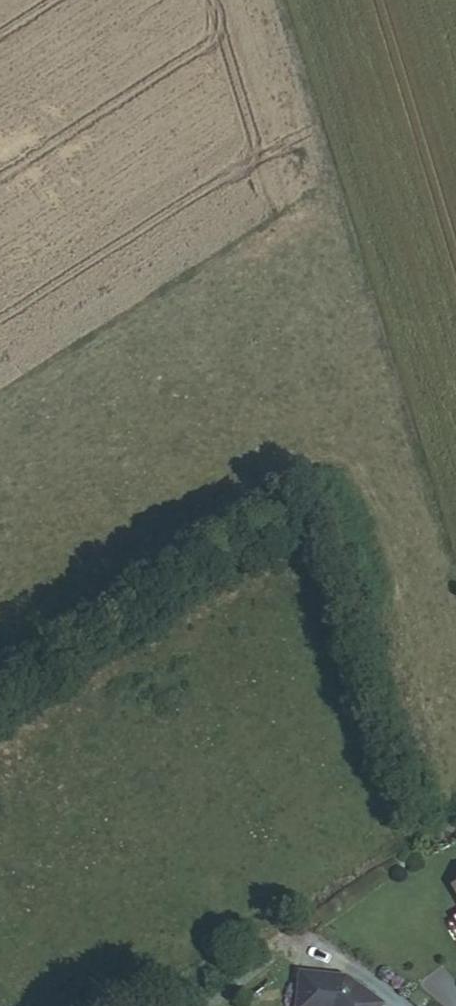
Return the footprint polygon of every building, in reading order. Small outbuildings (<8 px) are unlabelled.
[(302,973),(298,1005),(383,1005),(384,1005),(348,978),(345,981),(338,981),(339,977),(302,973)]
